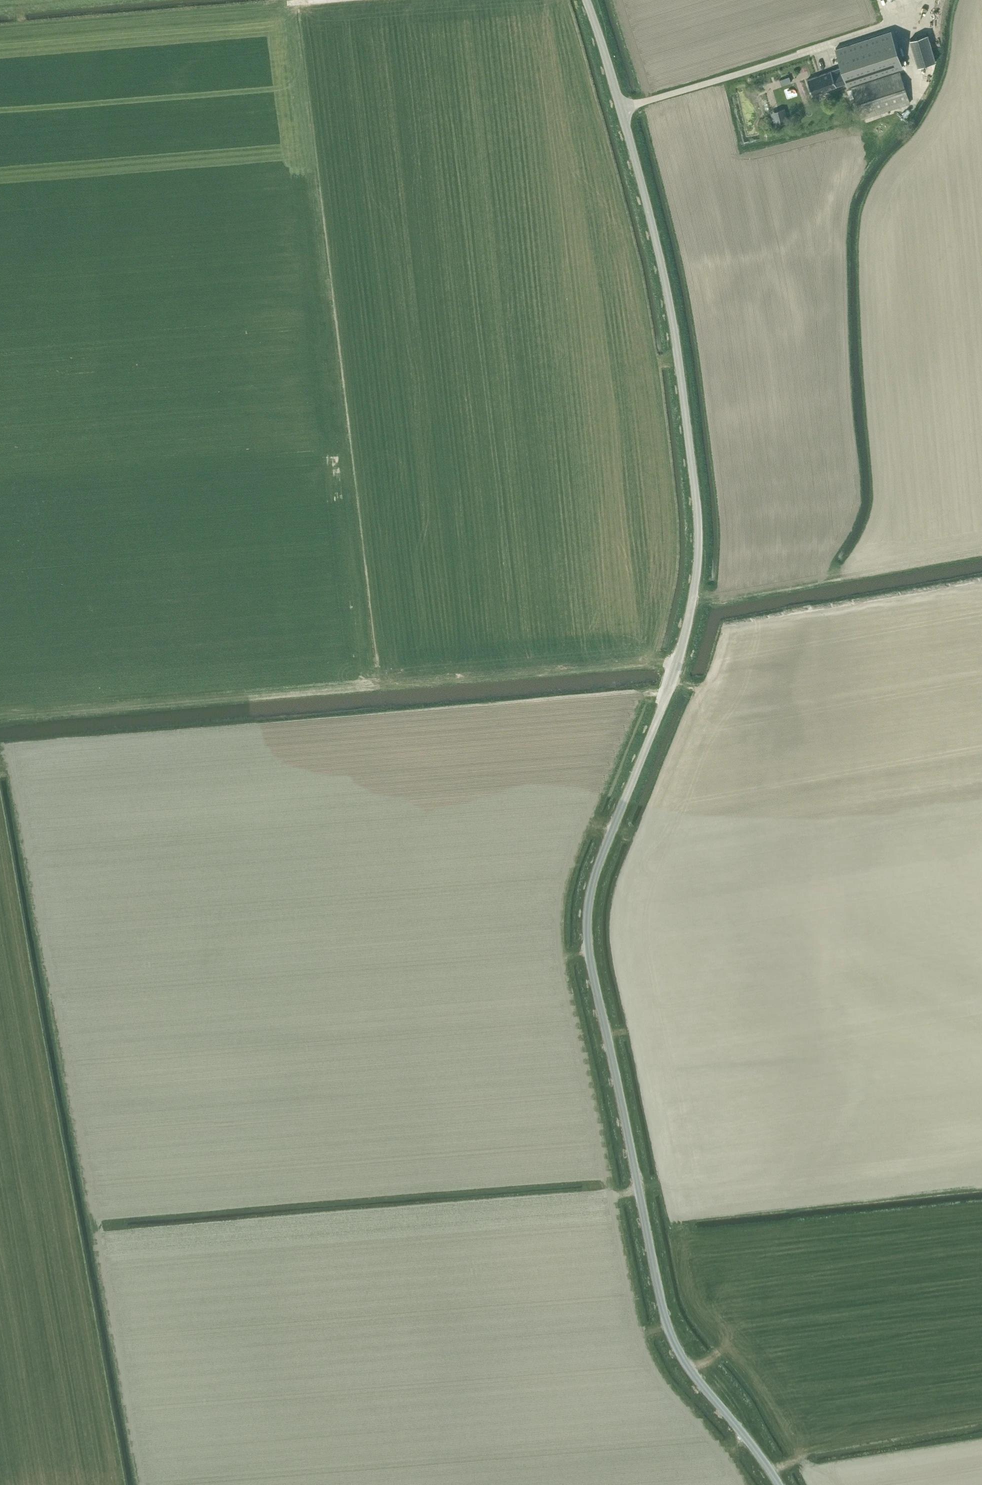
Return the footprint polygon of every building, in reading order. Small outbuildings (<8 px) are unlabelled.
[(847,86),(902,67),(890,31),(836,48),(842,66),(807,79),(812,94),(846,82),(847,86)] [(909,39),(918,67),(936,61),(928,34),(909,39)] [(851,88),(851,89),(847,90),(850,99),(854,97),(862,119),(910,102),(900,71),(862,84),(851,88)] [(785,108),(771,112),(774,125),(788,120),(785,108)]
